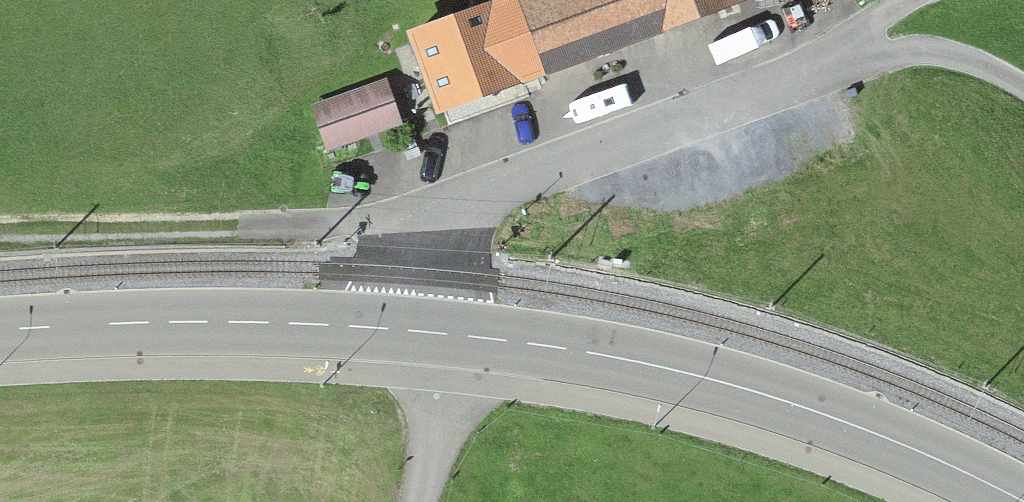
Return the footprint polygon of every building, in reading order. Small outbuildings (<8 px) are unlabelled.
[(409,25),(439,110),(743,0),(479,0),(409,25)] [(315,105),(328,142),(403,116),(390,79),(315,105)]
